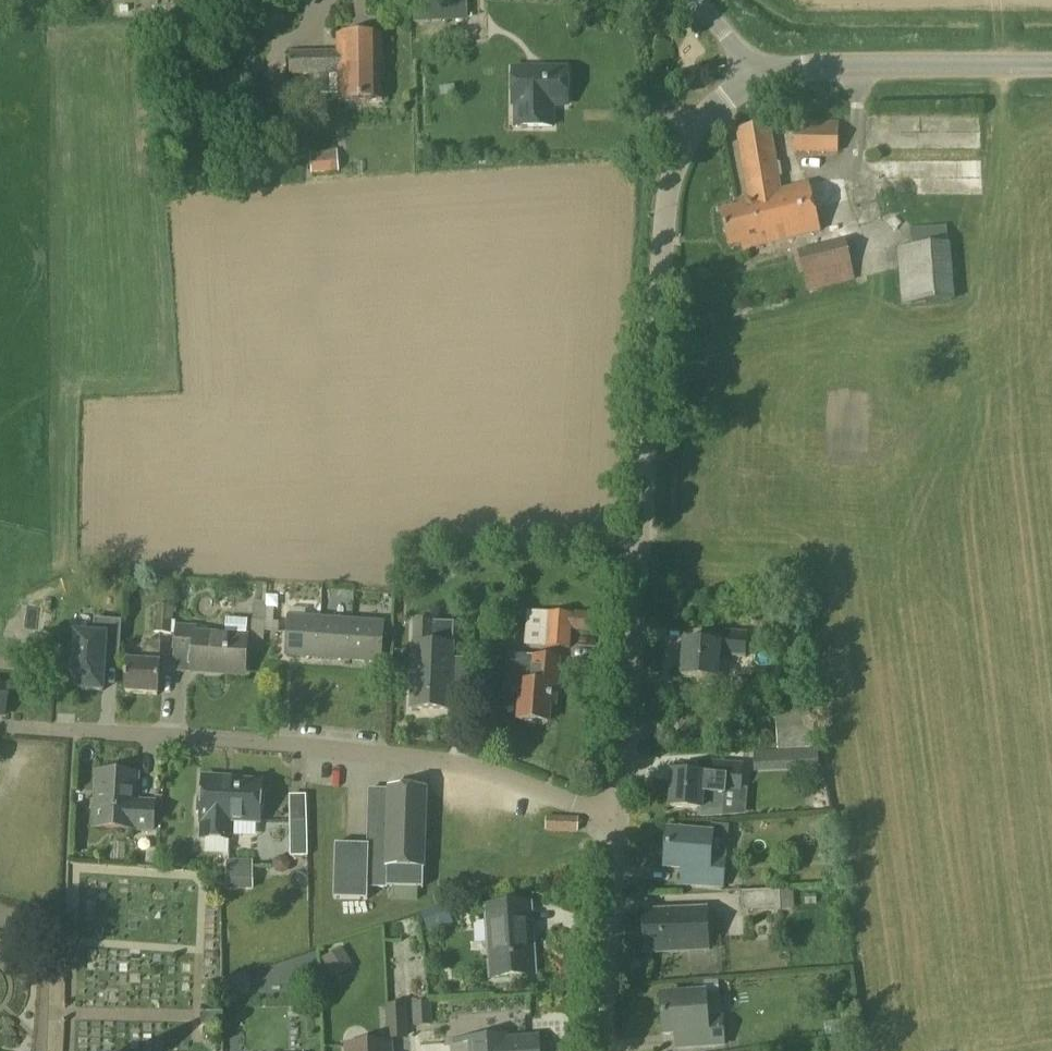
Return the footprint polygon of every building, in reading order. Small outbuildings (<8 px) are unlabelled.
[(428,1),(415,2),(416,26),(429,25),(428,1)] [(337,36),(338,52),(289,53),(289,77),(320,76),(320,94),(339,94),(339,103),(382,102),(382,74),(383,74),(382,35),(337,36)] [(520,70),(520,104),(527,104),(527,128),(554,128),(554,104),(568,105),(568,71),(520,70)] [(795,124),(794,155),(827,156),(838,154),(838,124),(795,124)] [(738,207),(719,212),(728,249),(740,246),(742,251),(820,232),(809,185),(779,192),(779,191),(768,125),(738,130),(749,198),(749,199),(737,202),(738,207)] [(310,153),(312,176),(339,174),(338,151),(310,153)] [(938,230),(920,230),(920,242),(937,242),(938,230)] [(797,252),(807,293),(855,281),(846,240),(797,252)] [(898,247),(902,304),(955,300),(951,244),(898,247)] [(155,606),(153,633),(172,634),(172,625),(174,608),(155,606)] [(527,612),(524,646),(570,650),(573,615),(527,612)] [(317,660),(320,619),(288,617),(285,657),(317,660)] [(320,619),(317,660),(349,662),(352,621),(320,619)] [(197,627),(172,625),(172,634),(175,634),(173,672),(191,673),(211,674),(212,668),(245,671),(248,638),(247,638),(248,622),(227,620),(226,636),(197,634),(197,627)] [(384,623),(352,621),(349,662),(381,664),(384,623)] [(72,674),(72,687),(81,688),(81,691),(102,692),(104,656),(118,657),(121,623),(95,622),(94,636),(75,635),(74,655),(69,655),(68,673),(72,674)] [(432,624),(432,645),(413,644),(411,709),(451,711),(453,646),(453,624),(432,624)] [(720,631),(719,644),(684,641),(681,678),(698,679),(698,685),(717,686),(720,657),(745,659),(745,657),(755,658),(757,635),(747,635),(748,633),(720,631)] [(144,646),(143,663),(127,662),(125,694),(158,696),(160,664),(159,664),(161,644),(148,643),(148,646),(144,646)] [(558,659),(535,657),(532,684),(522,683),(519,721),(548,724),(549,706),(554,706),(558,659)] [(700,762),(699,775),(673,773),(670,808),(702,810),(702,809),(736,811),(737,794),(741,794),(743,765),(700,762)] [(154,805),(134,804),(136,776),(99,774),(97,805),(96,805),(95,828),(152,832),(154,805)] [(204,779),(202,800),(198,800),(197,814),(202,814),(201,826),(202,826),(202,839),(230,841),(232,821),(233,782),(225,782),(225,781),(204,779)] [(261,784),(233,782),(232,821),(259,823),(261,784)] [(369,791),(368,846),(336,845),(335,898),(366,899),(367,888),(423,890),(424,869),(427,790),(387,789),(387,791),(369,791)] [(546,817),(545,832),(578,833),(579,818),(546,817)] [(308,857),(307,822),(291,822),(291,857),(308,857)] [(711,858),(713,835),(668,831),(664,869),(682,870),(681,884),(723,888),(725,860),(711,858)] [(227,890),(254,890),(254,862),(226,862),(227,890)] [(744,911),(781,910),(780,891),(743,893),(744,911)] [(490,980),(535,977),(531,904),(485,907),(490,980)] [(447,908),(421,918),(427,937),(453,927),(447,908)] [(706,910),(643,912),(645,955),(708,952),(706,910)] [(354,969),(343,949),(323,960),(334,980),(354,969)] [(695,983),(696,994),(661,997),(664,1037),(675,1036),(676,1050),(724,1046),(722,1019),(721,1019),(718,981),(695,983)] [(432,1025),(431,1003),(413,1003),(415,1026),(432,1025)] [(408,1039),(407,1005),(386,1006),(388,1040),(408,1039)] [(202,1026),(224,1026),(224,1008),(202,1008),(202,1026)] [(508,1037),(469,1040),(470,1050),(538,1050),(538,1039),(508,1041),(508,1037)]
